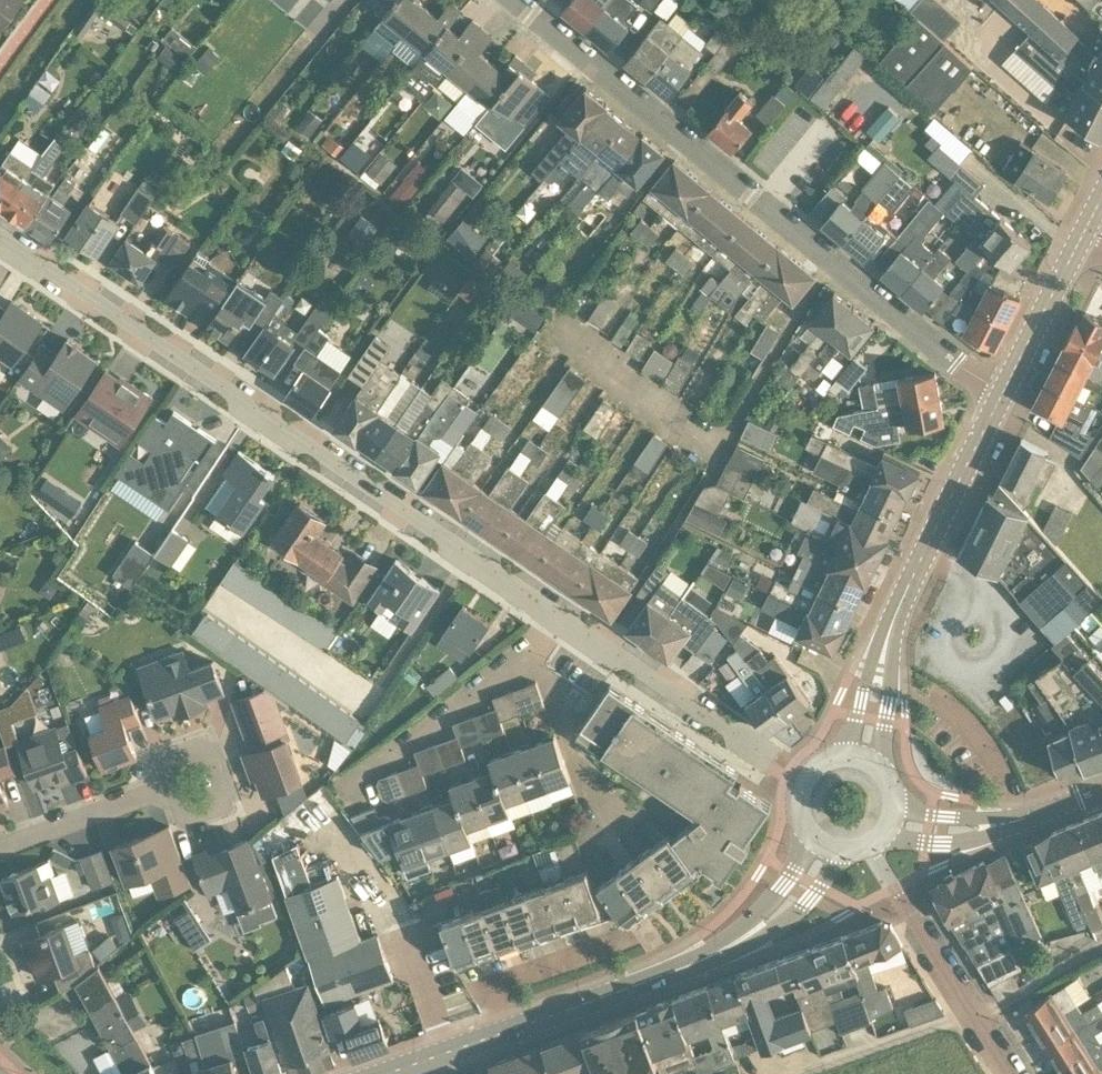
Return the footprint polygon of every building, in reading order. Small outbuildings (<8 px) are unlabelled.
[(19,0),(0,0),(0,25),(19,0)] [(100,13),(125,31),(126,29),(133,34),(138,27),(131,22),(106,5),(99,0),(97,0),(74,32),(83,38),(100,13)] [(309,29),(331,5),(325,0),(276,0),(309,29)] [(397,0),(368,0),(385,14),(397,0)] [(427,7),(417,0),(397,0),(385,14),(375,26),(396,43),(402,35),(403,36),(427,7)] [(561,10),(584,29),(609,0),(569,0),(561,10)] [(584,29),(611,50),(633,22),(628,18),(638,6),(630,0),(609,0),(584,29)] [(662,0),(644,0),(643,1),(655,10),(662,0)] [(655,10),(667,19),(682,0),(662,0),(655,10)] [(943,41),(961,20),(939,0),(920,0),(910,11),(917,18),(943,41)] [(1086,83),(995,0),(991,0),(1029,35),(1015,50),(1055,86),(1046,102),(1101,140),(1101,92),(1086,83)] [(1101,92),(1101,26),(1090,48),(1062,24),(1064,21),(1060,19),(1059,22),(1035,0),(995,0),(1086,83),(1101,92)] [(1089,10),(1098,0),(1078,0),(1089,10)] [(424,53),(460,11),(450,3),(438,17),(427,7),(403,36),(424,53)] [(446,71),(481,29),(471,21),(460,35),(449,26),(461,12),(460,11),(424,53),(401,82),(423,99),(446,71)] [(645,79),(682,35),(660,17),(624,62),(645,79)] [(972,68),(943,41),(917,18),(876,64),(933,113),(952,89),(954,91),(972,68)] [(165,44),(171,49),(173,46),(188,58),(197,46),(173,27),(173,26),(166,20),(156,33),(167,42),(165,44)] [(840,40),(823,24),(815,32),(833,48),(840,40)] [(714,53),(728,35),(719,27),(704,45),(714,53)] [(458,100),(490,60),(480,52),(492,38),(481,29),(446,71),(448,73),(439,84),(458,100)] [(682,35),(645,79),(668,97),(691,69),(690,68),(703,52),(682,35)] [(728,35),(714,53),(703,66),(715,75),(739,43),(728,35)] [(160,44),(152,38),(147,45),(155,51),(160,44)] [(157,58),(167,65),(176,53),(165,46),(157,58)] [(849,79),(867,58),(853,46),(835,67),(849,79)] [(204,74),(219,57),(209,48),(194,65),(204,74)] [(489,107),(493,102),(525,64),(514,56),(503,70),(490,60),(458,100),(480,118),(489,107)] [(544,102),(531,91),(536,84),(531,80),(536,73),(525,64),(493,102),(510,116),(524,127),(544,102)] [(808,97),(825,75),(810,64),(794,86),(808,97)] [(769,123),(796,90),(785,82),(758,115),(769,123)] [(37,113),(50,94),(37,85),(24,103),(37,113)] [(543,178),(605,103),(586,88),(559,121),(567,128),(532,172),(543,180),(544,179),(543,178)] [(731,151),(751,127),(740,117),(753,102),(740,90),(707,131),(731,151)] [(291,109),(278,98),(267,112),(280,123),(291,109)] [(581,174),(623,121),(605,106),(606,105),(605,103),(543,178),(544,179),(548,181),(554,182),(559,175),(562,177),(570,167),(580,176),(581,174)] [(901,118),(887,106),(876,118),(890,130),(901,118)] [(324,121),(309,109),(294,128),(309,140),(324,121)] [(579,213),(597,191),(642,137),(623,121),(581,174),(588,180),(568,204),(579,213)] [(344,147),(329,135),(322,145),(337,156),(344,147)] [(642,137),(597,191),(607,199),(618,186),(628,195),(663,152),(643,135),(642,137)] [(40,154),(41,152),(20,138),(0,167),(0,208),(2,209),(40,154)] [(301,149),(287,140),(280,151),(294,160),(301,149)] [(866,147),(884,162),(884,161),(888,157),(870,142),(866,147)] [(1032,151),(1021,144),(1004,169),(1016,177),(1015,178),(1048,200),(1065,172),(1033,150),(1032,151)] [(348,148),(340,158),(357,172),(366,162),(348,148)] [(25,225),(48,193),(47,193),(54,182),(45,176),(54,162),(40,154),(2,209),(25,225)] [(186,181),(196,166),(182,157),(173,171),(186,181)] [(392,170),(378,158),(367,172),(380,183),(392,170)] [(825,272),(679,158),(656,188),(802,301),(825,272)] [(844,201),(847,197),(832,185),(811,209),(825,221),(822,225),(843,240),(884,191),(899,174),(884,161),(884,162),(861,189),(863,190),(854,201),(855,202),(851,207),(844,201)] [(340,177),(322,165),(307,187),(325,199),(340,177)] [(1002,261),(1010,268),(1031,243),(999,217),(990,210),(974,196),(984,185),(960,165),(949,175),(966,189),(946,212),(945,213),(953,220),(975,239),(987,249),(1002,261)] [(411,196),(423,182),(411,172),(399,185),(411,196)] [(846,194),(852,186),(842,177),(835,184),(846,194)] [(444,222),(469,191),(453,178),(428,209),(444,222)] [(48,193),(25,225),(49,242),(78,199),(69,193),(74,185),(65,179),(53,197),(48,193)] [(138,186),(152,196),(157,189),(142,180),(138,186)] [(135,223),(152,196),(138,186),(120,213),(135,223)] [(876,261),(897,237),(880,222),(897,202),(884,191),(843,240),(865,259),(869,255),(876,261)] [(902,291),(933,253),(922,244),(922,239),(944,213),(929,200),(925,204),(897,237),(876,261),(885,269),(881,273),(902,291)] [(96,252),(118,219),(90,201),(69,233),(96,252)] [(378,227),(361,215),(346,237),(363,248),(378,227)] [(636,230),(652,243),(662,230),(646,217),(636,230)] [(466,254),(482,236),(463,219),(447,238),(466,254)] [(139,281),(158,252),(171,232),(163,226),(146,250),(127,237),(110,262),(139,281)] [(426,239),(409,227),(397,243),(415,255),(426,239)] [(1036,236),(1030,231),(1025,237),(1031,242),(1036,236)] [(493,271),(502,260),(494,252),(507,237),(501,232),(478,258),(493,271)] [(176,264),(189,244),(178,236),(164,256),(176,264)] [(697,260),(724,280),(736,265),(700,238),(690,252),(680,245),(669,259),(687,272),(697,260)] [(968,272),(974,265),(987,249),(975,239),(955,262),(968,272)] [(932,315),(949,294),(941,288),(943,284),(935,277),(951,258),(938,248),(933,253),(902,291),(924,309),(925,308),(932,315)] [(212,315),(234,282),(208,264),(209,261),(195,252),(164,299),(187,314),(194,303),(212,315)] [(1024,279),(1010,268),(1002,261),(995,276),(985,296),(972,290),(984,270),(974,265),(968,272),(949,294),(1008,322),(1021,298),(1016,296),(1024,279)] [(484,285),(471,275),(458,294),(471,303),(484,285)] [(270,289),(264,299),(252,291),(237,279),(235,283),(234,282),(212,315),(205,326),(227,340),(236,326),(255,338),(283,298),(270,289)] [(548,313),(564,293),(548,280),(532,300),(548,313)] [(744,313),(770,324),(784,291),(758,280),(744,313)] [(803,370),(852,307),(834,292),(809,322),(819,329),(790,368),(785,364),(773,378),(782,386),(787,390),(803,370)] [(994,349),(1008,322),(949,294),(932,315),(931,316),(942,325),(953,311),(972,322),(965,334),(994,349)] [(520,321),(529,307),(518,299),(508,314),(520,321)] [(305,346),(318,329),(333,308),(321,300),(297,332),(273,314),(245,354),(272,372),(293,342),(292,341),(294,339),(305,346)] [(0,307),(0,356),(12,364),(41,322),(11,302),(5,311),(0,307)] [(852,307),(803,370),(813,378),(840,346),(850,354),(873,325),(852,307)] [(429,383),(461,322),(443,312),(411,373),(429,383)] [(1101,351),(1101,321),(1086,313),(1082,321),(1079,320),(1070,335),(1101,351)] [(770,322),(754,349),(768,358),(784,330),(770,322)] [(318,329),(305,346),(297,357),(307,365),(285,396),(311,414),(336,377),(313,361),(329,337),(318,329)] [(356,440),(403,373),(382,360),(391,346),(375,335),(349,374),(364,384),(332,427),(354,443),(356,440)] [(1070,335),(1057,360),(1101,383),(1101,351),(1070,335)] [(95,360),(66,340),(57,353),(42,343),(18,379),(62,409),(95,360)] [(508,414),(536,364),(538,365),(546,350),(527,340),(491,405),(508,414)] [(681,352),(669,384),(683,389),(695,358),(681,352)] [(846,394),(868,366),(855,356),(836,380),(838,381),(835,385),(846,394)] [(1101,386),(1101,383),(1057,360),(1045,383),(1083,402),(1090,389),(1099,393),(1101,386)] [(570,365),(539,420),(556,429),(587,375),(570,365)] [(128,387),(105,371),(74,416),(118,446),(151,398),(130,384),(128,387)] [(864,410),(939,397),(934,372),(896,379),(897,385),(875,389),(874,383),(859,385),(864,410)] [(356,440),(375,453),(421,386),(403,373),(356,440)] [(433,395),(421,386),(376,453),(396,466),(443,402),(449,393),(455,385),(444,378),(433,395)] [(1091,407),(1083,402),(1045,383),(1034,405),(1059,418),(1050,436),(1080,457),(1094,437),(1080,429),(1091,407)] [(443,402),(396,466),(394,469),(417,485),(441,449),(430,442),(434,436),(442,436),(465,404),(449,393),(443,402)] [(939,397),(864,410),(837,415),(833,425),(851,433),(855,423),(871,430),(904,424),(905,430),(943,423),(939,397)] [(611,426),(621,406),(604,398),(589,428),(615,442),(621,430),(611,426)] [(117,476),(169,510),(217,435),(199,423),(194,428),(190,424),(192,420),(176,408),(173,413),(165,425),(154,417),(139,440),(153,450),(145,462),(131,452),(116,475),(117,476)] [(493,431),(507,438),(514,423),(491,412),(474,448),(483,452),(493,431)] [(780,419),(771,415),(765,427),(774,431),(780,419)] [(768,450),(776,434),(749,420),(741,437),(768,450)] [(653,470),(670,442),(656,432),(638,460),(653,470)] [(1101,464),(1101,435),(1080,468),(1089,479),(1101,464)] [(821,455),(905,496),(909,498),(920,474),(882,456),(877,467),(811,436),(806,446),(821,454),(821,455)] [(518,500),(532,479),(526,475),(545,447),(531,437),(498,487),(518,500)] [(999,485),(1022,510),(1037,482),(1043,485),(1055,463),(1044,458),(1047,452),(1021,438),(1000,478),(1002,479),(999,485)] [(727,464),(755,477),(763,461),(736,447),(727,464)] [(243,532),(265,501),(259,497),(274,476),(254,462),(239,452),(225,473),(229,476),(207,507),(243,532)] [(895,519),(905,496),(821,455),(813,470),(840,483),(838,487),(862,499),(861,502),(895,519)] [(744,497),(755,477),(727,464),(716,485),(730,490),(744,497)] [(1089,479),(1097,488),(1101,483),(1101,464),(1089,479)] [(545,523),(576,485),(563,474),(531,513),(545,523)] [(754,478),(749,490),(761,496),(767,484),(754,478)] [(71,518),(81,502),(47,479),(36,494),(71,518)] [(719,513),(730,490),(716,485),(704,488),(695,503),(719,513)] [(1022,510),(999,485),(993,496),(988,493),(959,553),(998,574),(1018,597),(1056,641),(1051,645),(1053,646),(1073,627),(1089,612),(1090,612),(1089,611),(1101,600),(1101,597),(1056,544),(1042,530),(1029,515),(1022,511),(1022,510)] [(895,519),(861,502),(858,508),(813,488),(807,502),(885,539),(895,519)] [(885,539),(807,502),(801,499),(792,520),(807,526),(806,529),(808,530),(876,564),(887,540),(885,539)] [(597,502),(586,516),(605,530),(616,516),(597,502)] [(300,503),(274,541),(326,576),(342,553),(314,535),(324,520),(300,503)] [(721,534),(727,520),(694,504),(688,518),(721,534)] [(1042,530),(1056,544),(1072,513),(1055,504),(1042,530)] [(614,535),(637,550),(646,537),(623,522),(614,535)] [(171,567),(190,540),(173,528),(154,554),(171,567)] [(866,584),(876,564),(808,530),(799,551),(804,553),(803,556),(863,584),(864,583),(866,584)] [(626,562),(632,548),(612,538),(605,551),(626,562)] [(131,586),(154,553),(137,541),(114,575),(131,586)] [(732,553),(720,547),(714,561),(726,567),(732,553)] [(354,554),(331,589),(352,603),(375,567),(354,554)] [(853,606),(863,584),(803,556),(799,565),(803,568),(799,578),(853,606)] [(412,631),(440,590),(395,560),(367,601),(412,631)] [(222,582),(233,588),(246,568),(236,561),(222,582)] [(648,646),(683,597),(662,582),(669,573),(658,566),(636,596),(647,603),(627,631),(648,646)] [(243,595),(257,574),(246,568),(233,588),(243,595)] [(257,574),(243,595),(253,603),(267,581),(257,574)] [(853,606),(799,578),(793,576),(789,585),(762,574),(757,585),(770,591),(770,588),(776,591),(774,595),(769,592),(768,594),(846,630),(846,629),(843,627),(853,606)] [(741,600),(748,584),(734,577),(726,593),(741,600)] [(45,596),(52,594),(57,587),(46,580),(39,591),(45,596)] [(267,581),(253,603),(264,609),(278,588),(267,581)] [(278,588),(264,609),(274,616),(288,595),(278,588)] [(835,653),(846,630),(768,594),(762,608),(799,626),(795,634),(835,653)] [(288,595),(274,616),(285,623),(299,602),(288,595)] [(693,650),(715,620),(683,597),(648,646),(668,660),(682,642),(693,650)] [(299,602),(285,623),(295,630),(309,609),(299,602)] [(86,603),(79,612),(86,618),(93,608),(86,603)] [(461,660),(488,622),(462,606),(437,644),(461,660)] [(735,650),(785,721),(809,704),(787,673),(775,657),(767,662),(759,650),(760,649),(740,634),(748,624),(715,608),(711,615),(715,620),(737,649),(735,650)] [(309,609),(295,630),(306,636),(320,616),(309,609)] [(1089,612),(1073,627),(1087,641),(1101,657),(1101,627),(1089,612)] [(1090,612),(1089,612),(1101,627),(1101,625),(1090,612)] [(202,642),(217,621),(207,614),(192,635),(202,642)] [(320,616),(306,636),(316,643),(330,622),(320,616)] [(217,621),(202,642),(212,649),(227,628),(217,621)] [(330,622),(316,643),(326,650),(340,629),(330,622)] [(0,632),(0,649),(29,639),(23,623),(0,632)] [(1087,641),(1073,627),(1053,646),(1061,656),(1059,658),(1101,706),(1101,667),(1081,647),(1087,641)] [(227,628),(212,649),(223,657),(237,635),(227,628)] [(237,635),(223,657),(233,664),(248,643),(237,635)] [(768,734),(785,721),(735,650),(727,656),(755,697),(747,704),(768,734)] [(188,669),(181,651),(137,667),(156,717),(172,712),(178,715),(203,706),(206,699),(223,692),(211,661),(188,669)] [(1101,765),(1101,706),(1059,658),(1034,676),(1070,730),(1084,772),(1101,765)] [(434,696),(457,679),(449,668),(426,685),(434,696)] [(289,671),(274,692),(284,700),(299,678),(289,671)] [(1062,780),(1084,772),(1070,730),(1034,676),(1027,682),(1040,701),(1036,704),(1058,731),(1047,738),(1051,747),(1047,749),(1055,771),(1059,769),(1062,780)] [(299,678),(284,700),(294,707),(309,686),(299,678)] [(139,723),(129,696),(131,695),(126,683),(117,687),(122,699),(113,702),(111,694),(97,700),(107,727),(90,733),(92,741),(98,757),(103,769),(135,757),(125,729),(139,723)] [(513,691),(521,714),(543,706),(536,683),(513,691)] [(751,845),(747,842),(772,806),(741,785),(737,791),(729,786),(738,773),(610,685),(581,726),(582,727),(578,733),(577,732),(575,735),(578,737),(578,735),(699,818),(672,839),(696,872),(694,867),(699,864),(721,879),(739,853),(743,856),(751,845)] [(309,686),(294,707),(304,714),(319,693),(309,686)] [(500,721),(521,714),(513,691),(492,698),(496,709),(500,721)] [(319,693),(304,714),(315,721),(329,700),(319,693)] [(301,780),(284,734),(286,733),(277,709),(265,694),(234,706),(251,751),(243,755),(248,769),(253,767),(263,795),(301,780)] [(329,700),(315,721),(325,728),(340,707),(329,700)] [(9,718),(5,707),(0,709),(0,726),(10,722),(9,718)] [(340,707),(325,728),(335,735),(350,714),(340,707)] [(503,732),(500,721),(496,709),(473,717),(481,739),(503,732)] [(350,714),(335,735),(345,743),(347,741),(357,726),(360,722),(350,714)] [(460,747),(481,739),(473,717),(452,724),(456,736),(460,747)] [(72,781),(87,775),(68,724),(18,742),(34,787),(70,774),(72,781)] [(464,759),(460,747),(456,736),(435,744),(444,767),(464,759)] [(532,745),(547,789),(570,781),(554,737),(532,745)] [(335,738),(328,763),(336,769),(351,749),(335,738)] [(89,760),(98,757),(92,741),(83,744),(89,760)] [(422,774),(444,767),(435,744),(414,751),(419,765),(422,774)] [(525,797),(547,789),(532,745),(510,752),(525,797)] [(15,773),(5,747),(0,749),(0,779),(15,773)] [(530,812),(525,797),(510,752),(489,760),(492,770),(510,815),(511,818),(530,812)] [(426,788),(422,774),(419,765),(395,773),(404,796),(426,788)] [(487,823),(510,815),(492,770),(471,778),(487,823)] [(383,803),(404,796),(395,773),(375,779),(383,803)] [(467,830),(487,823),(471,778),(450,785),(471,842),(476,855),(467,830)] [(454,863),(476,855),(471,842),(450,785),(453,799),(433,806),(449,850),(454,863)] [(427,858),(449,850),(433,806),(410,814),(427,858)] [(1077,822),(1098,872),(1101,870),(1101,812),(1077,822)] [(406,877),(430,869),(410,814),(394,820),(385,815),(378,818),(376,814),(355,822),(375,849),(378,848),(381,859),(398,852),(406,877)] [(1098,872),(1077,822),(1050,833),(1083,910),(1088,922),(1092,931),(1101,927),(1101,922),(1090,891),(1101,887),(1101,882),(1098,872)] [(190,884),(175,844),(160,849),(155,832),(115,847),(128,883),(152,874),(160,895),(190,884)] [(1074,926),(1088,922),(1083,910),(1050,833),(1024,844),(1040,883),(1054,877),(1074,926)] [(696,872),(672,839),(669,835),(651,848),(679,885),(696,872)] [(277,916),(259,866),(246,839),(232,844),(231,842),(194,856),(208,894),(230,885),(247,931),(261,925),(260,922),(277,916)] [(312,885),(298,844),(273,855),(325,1004),(393,981),(377,935),(361,941),(338,876),(312,885)] [(661,898),(679,885),(651,848),(632,861),(661,898)] [(91,889),(113,880),(102,851),(80,859),(91,889)] [(979,864),(1021,943),(1040,935),(1005,857),(986,866),(984,862),(979,864)] [(642,911),(661,898),(632,861),(615,874),(642,911)] [(1023,946),(1021,943),(979,864),(957,876),(997,953),(1007,950),(1023,946)] [(43,880),(37,866),(2,879),(14,913),(41,903),(42,907),(59,900),(51,877),(43,880)] [(614,909),(597,887),(592,888),(586,872),(565,879),(581,923),(602,916),(601,914),(614,909)] [(625,924),(642,911),(615,874),(597,887),(614,909),(625,924)] [(997,953),(957,876),(956,876),(952,875),(945,878),(944,883),(938,886),(935,894),(950,923),(951,922),(993,989),(999,999),(1020,986),(1012,974),(1022,969),(1021,965),(1030,961),(1023,946),(997,953)] [(559,931),(581,923),(565,879),(543,887),(559,931)] [(539,938),(559,931),(543,887),(523,894),(539,938)] [(518,945),(539,938),(523,894),(503,901),(518,945)] [(499,952),(518,945),(503,901),(483,908),(499,952)] [(192,908),(176,918),(180,923),(186,933),(202,923),(192,908)] [(480,958),(499,952),(483,908),(464,915),(480,958)] [(121,911),(110,915),(113,925),(125,921),(121,911)] [(456,967),(480,958),(464,915),(441,923),(440,922),(431,926),(439,939),(446,936),(456,967)] [(854,977),(859,992),(870,1022),(872,1021),(871,1019),(893,1007),(886,987),(877,990),(869,960),(876,958),(875,956),(903,945),(891,924),(882,921),(842,936),(856,975),(854,977)] [(43,933),(44,935),(25,942),(38,978),(53,972),(60,993),(76,984),(96,967),(94,962),(89,949),(89,948),(74,954),(64,926),(43,933)] [(839,982),(854,977),(856,975),(842,936),(812,947),(828,989),(830,988),(831,993),(826,995),(836,1021),(841,1033),(870,1022),(859,992),(845,998),(839,982)] [(89,949),(94,962),(109,957),(105,948),(100,945),(89,949)] [(825,1025),(836,1021),(826,995),(831,993),(830,988),(828,989),(812,947),(782,959),(791,985),(792,985),(800,1006),(799,1006),(809,1033),(825,1027),(825,1025)] [(768,994),(791,985),(782,959),(733,977),(751,1027),(754,1026),(763,1050),(809,1033),(799,1006),(776,1015),(768,994)] [(1037,964),(1022,972),(1027,980),(1041,971),(1037,964)] [(153,1067),(98,966),(96,967),(76,984),(111,1050),(106,1052),(118,1073),(156,1073),(153,1067)] [(286,966),(254,990),(259,1003),(267,1000),(288,1063),(291,1070),(298,1068),(300,1073),(307,1073),(326,1068),(324,1060),(329,1058),(328,1052),(305,983),(293,987),(286,966)] [(739,1031),(751,1027),(733,977),(710,985),(706,987),(734,1063),(736,1062),(735,1059),(741,1056),(737,1045),(731,1047),(727,1036),(739,1031)] [(1033,1032),(1077,1005),(1091,997),(1079,977),(1053,993),(1052,991),(1048,993),(1050,995),(1035,1005),(1031,999),(1018,1007),(1026,1019),(1025,1020),(1033,1032)] [(734,1063),(706,987),(670,999),(698,1073),(716,1073),(714,1071),(734,1063)] [(259,1003),(254,990),(245,997),(249,1011),(260,1008),(259,1003)] [(910,1026),(945,1013),(936,998),(905,1009),(910,1026)] [(670,999),(637,1010),(637,1011),(625,1015),(645,1071),(659,1065),(662,1073),(698,1073),(670,999)] [(364,1021),(357,1002),(323,1014),(331,1036),(345,1031),(355,1058),(388,1046),(377,1017),(376,1017),(364,1021)] [(1101,1015),(1101,1010),(1100,1006),(1084,1016),(1077,1005),(1033,1032),(1045,1051),(1101,1015)] [(248,1063),(229,1006),(187,1019),(192,1028),(195,1035),(207,1073),(236,1073),(234,1067),(248,1063)] [(262,1012),(252,1015),(260,1041),(248,1045),(258,1073),(282,1073),(262,1012)] [(645,1071),(625,1015),(583,1031),(599,1073),(637,1073),(645,1071)] [(1100,1042),(1095,1032),(1101,1028),(1101,1015),(1045,1051),(1058,1070),(1088,1050),(1100,1042)] [(583,1031),(545,1044),(545,1046),(543,1046),(553,1073),(599,1073),(583,1031)] [(195,1035),(183,1038),(183,1040),(190,1060),(196,1058),(199,1067),(180,1073),(176,1058),(153,1067),(156,1073),(207,1073),(195,1035)] [(1100,1042),(1088,1050),(1058,1070),(1060,1073),(1091,1073),(1101,1067),(1101,1041),(1100,1042)] [(543,1046),(517,1056),(523,1073),(553,1073),(543,1046)] [(517,1056),(489,1065),(492,1073),(523,1073),(517,1056)]
